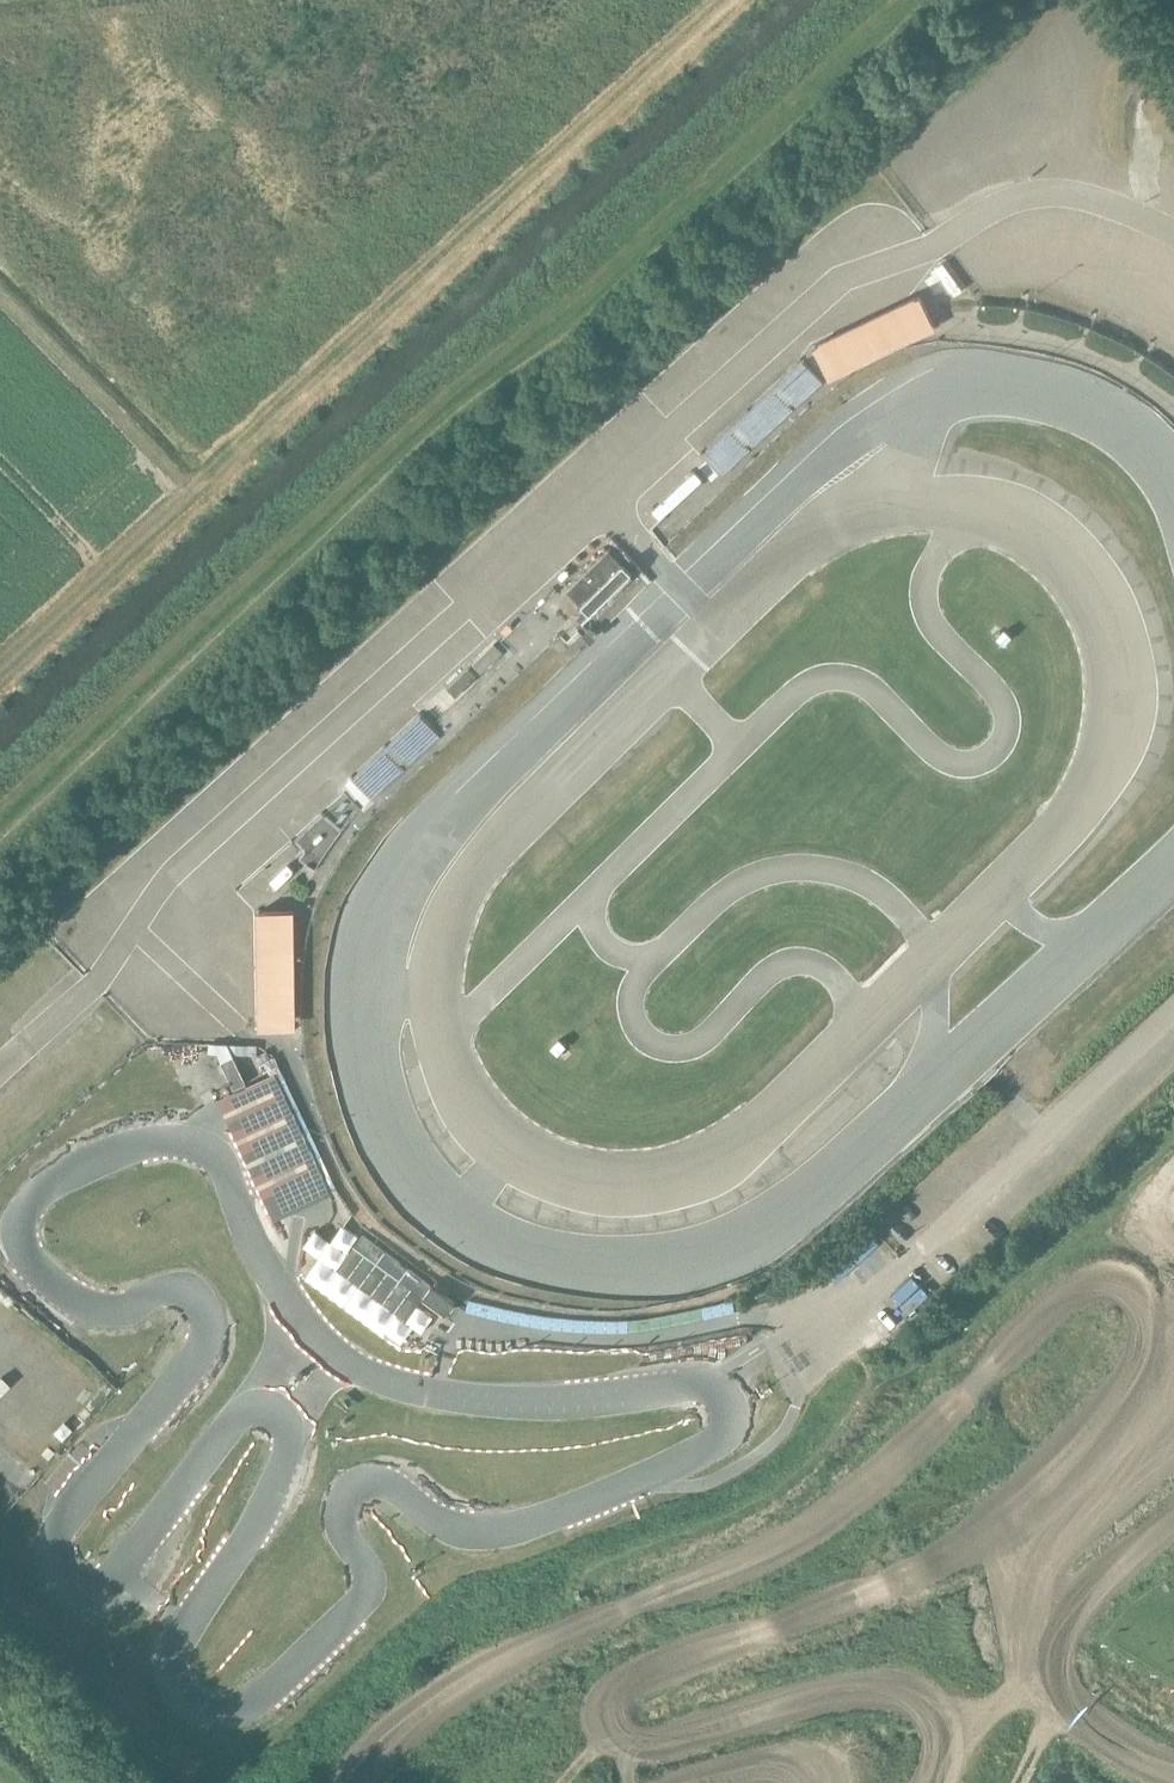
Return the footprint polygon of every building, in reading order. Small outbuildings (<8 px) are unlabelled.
[(656,512),(664,520),(708,482),(700,473),(656,512)] [(568,594),(590,617),(632,576),(610,554),(568,594)] [(369,1227),(337,1270),(464,1364),(496,1321),(369,1227)]
